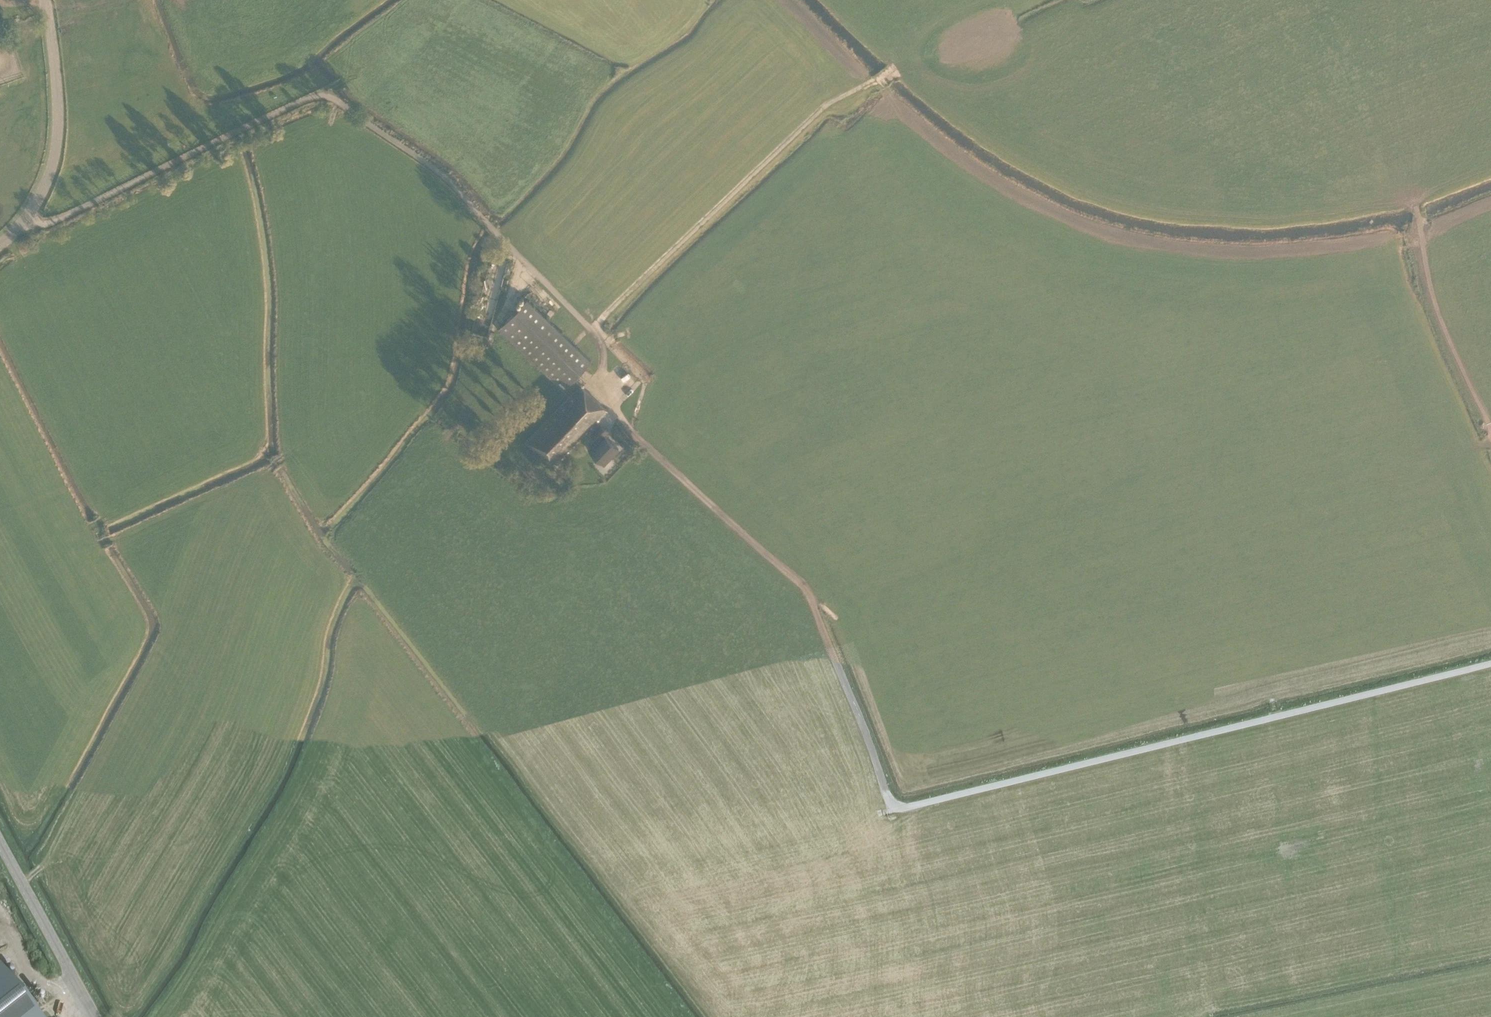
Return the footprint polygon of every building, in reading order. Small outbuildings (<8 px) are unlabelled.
[(591,360),(527,299),(499,329),(569,395),(525,441),(534,449),(532,450),(540,457),(541,455),(551,464),(554,461),(557,463),(608,409),(575,378),(591,360)] [(608,431),(600,423),(590,434),(596,439),(587,449),(604,465),(620,449),(605,434),(608,431)] [(0,965),(0,1016),(41,1016),(0,965)]
